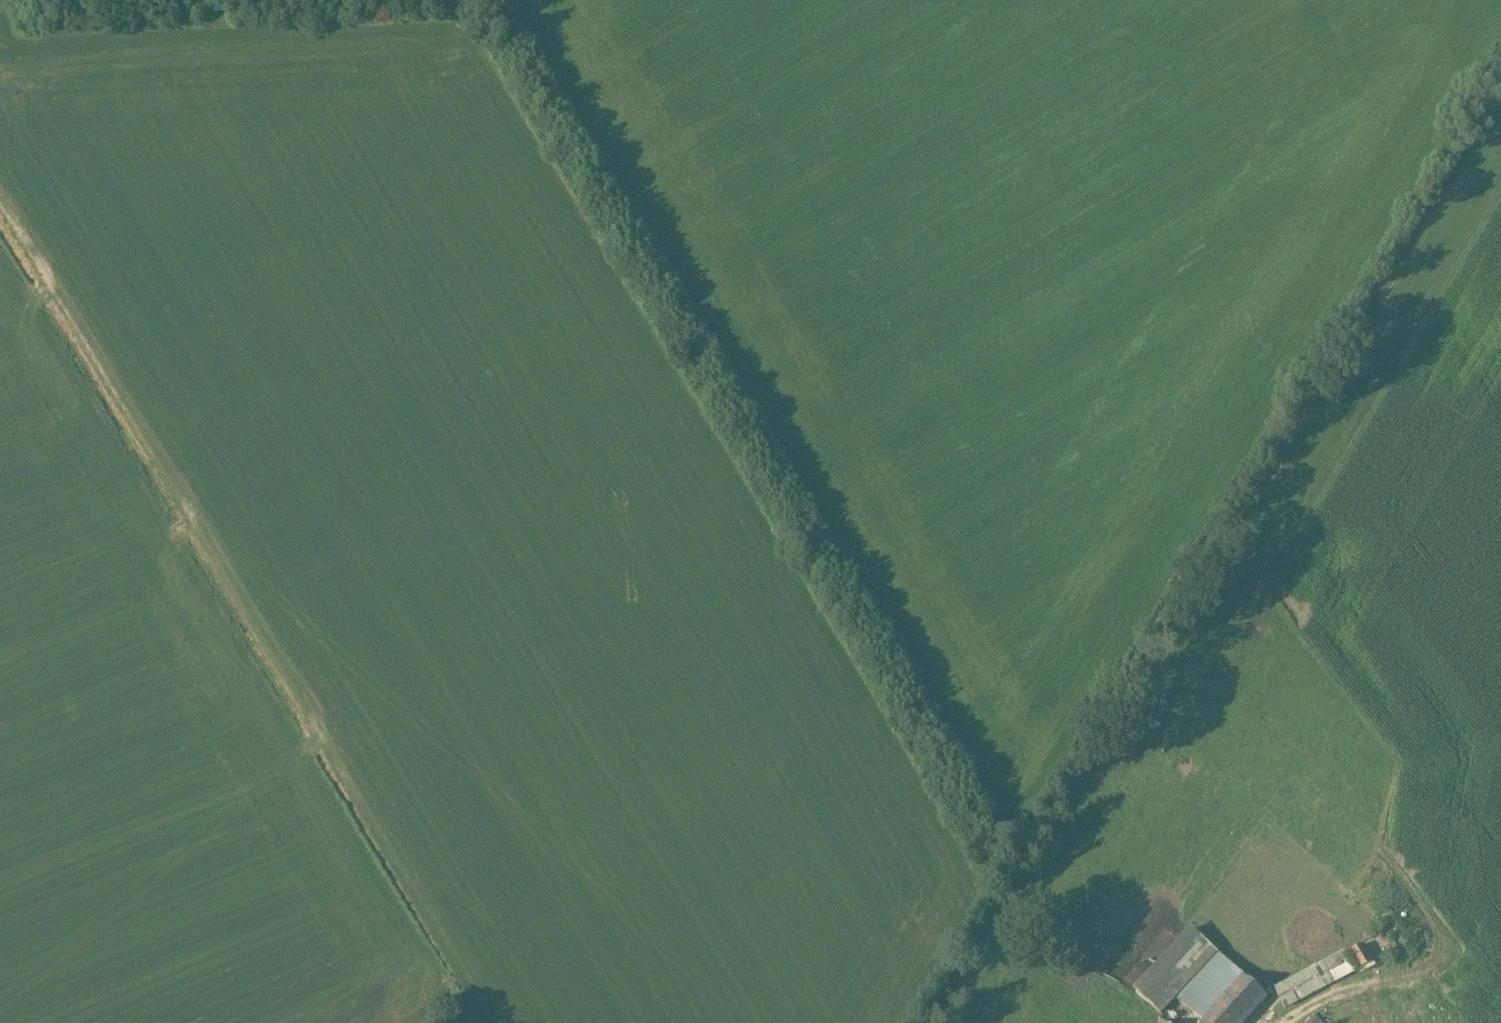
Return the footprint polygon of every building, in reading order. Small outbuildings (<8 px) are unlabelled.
[(1191,930),(1137,993),(1162,1015),(1176,999),(1218,954),(1191,930)] [(1373,962),(1363,945),(1348,953),(1359,970),(1373,962)] [(1345,953),(1276,990),(1286,1008),(1355,971),(1345,953)] [(1218,954),(1176,999),(1203,1022),(1244,1022),(1267,998),(1218,954)]
